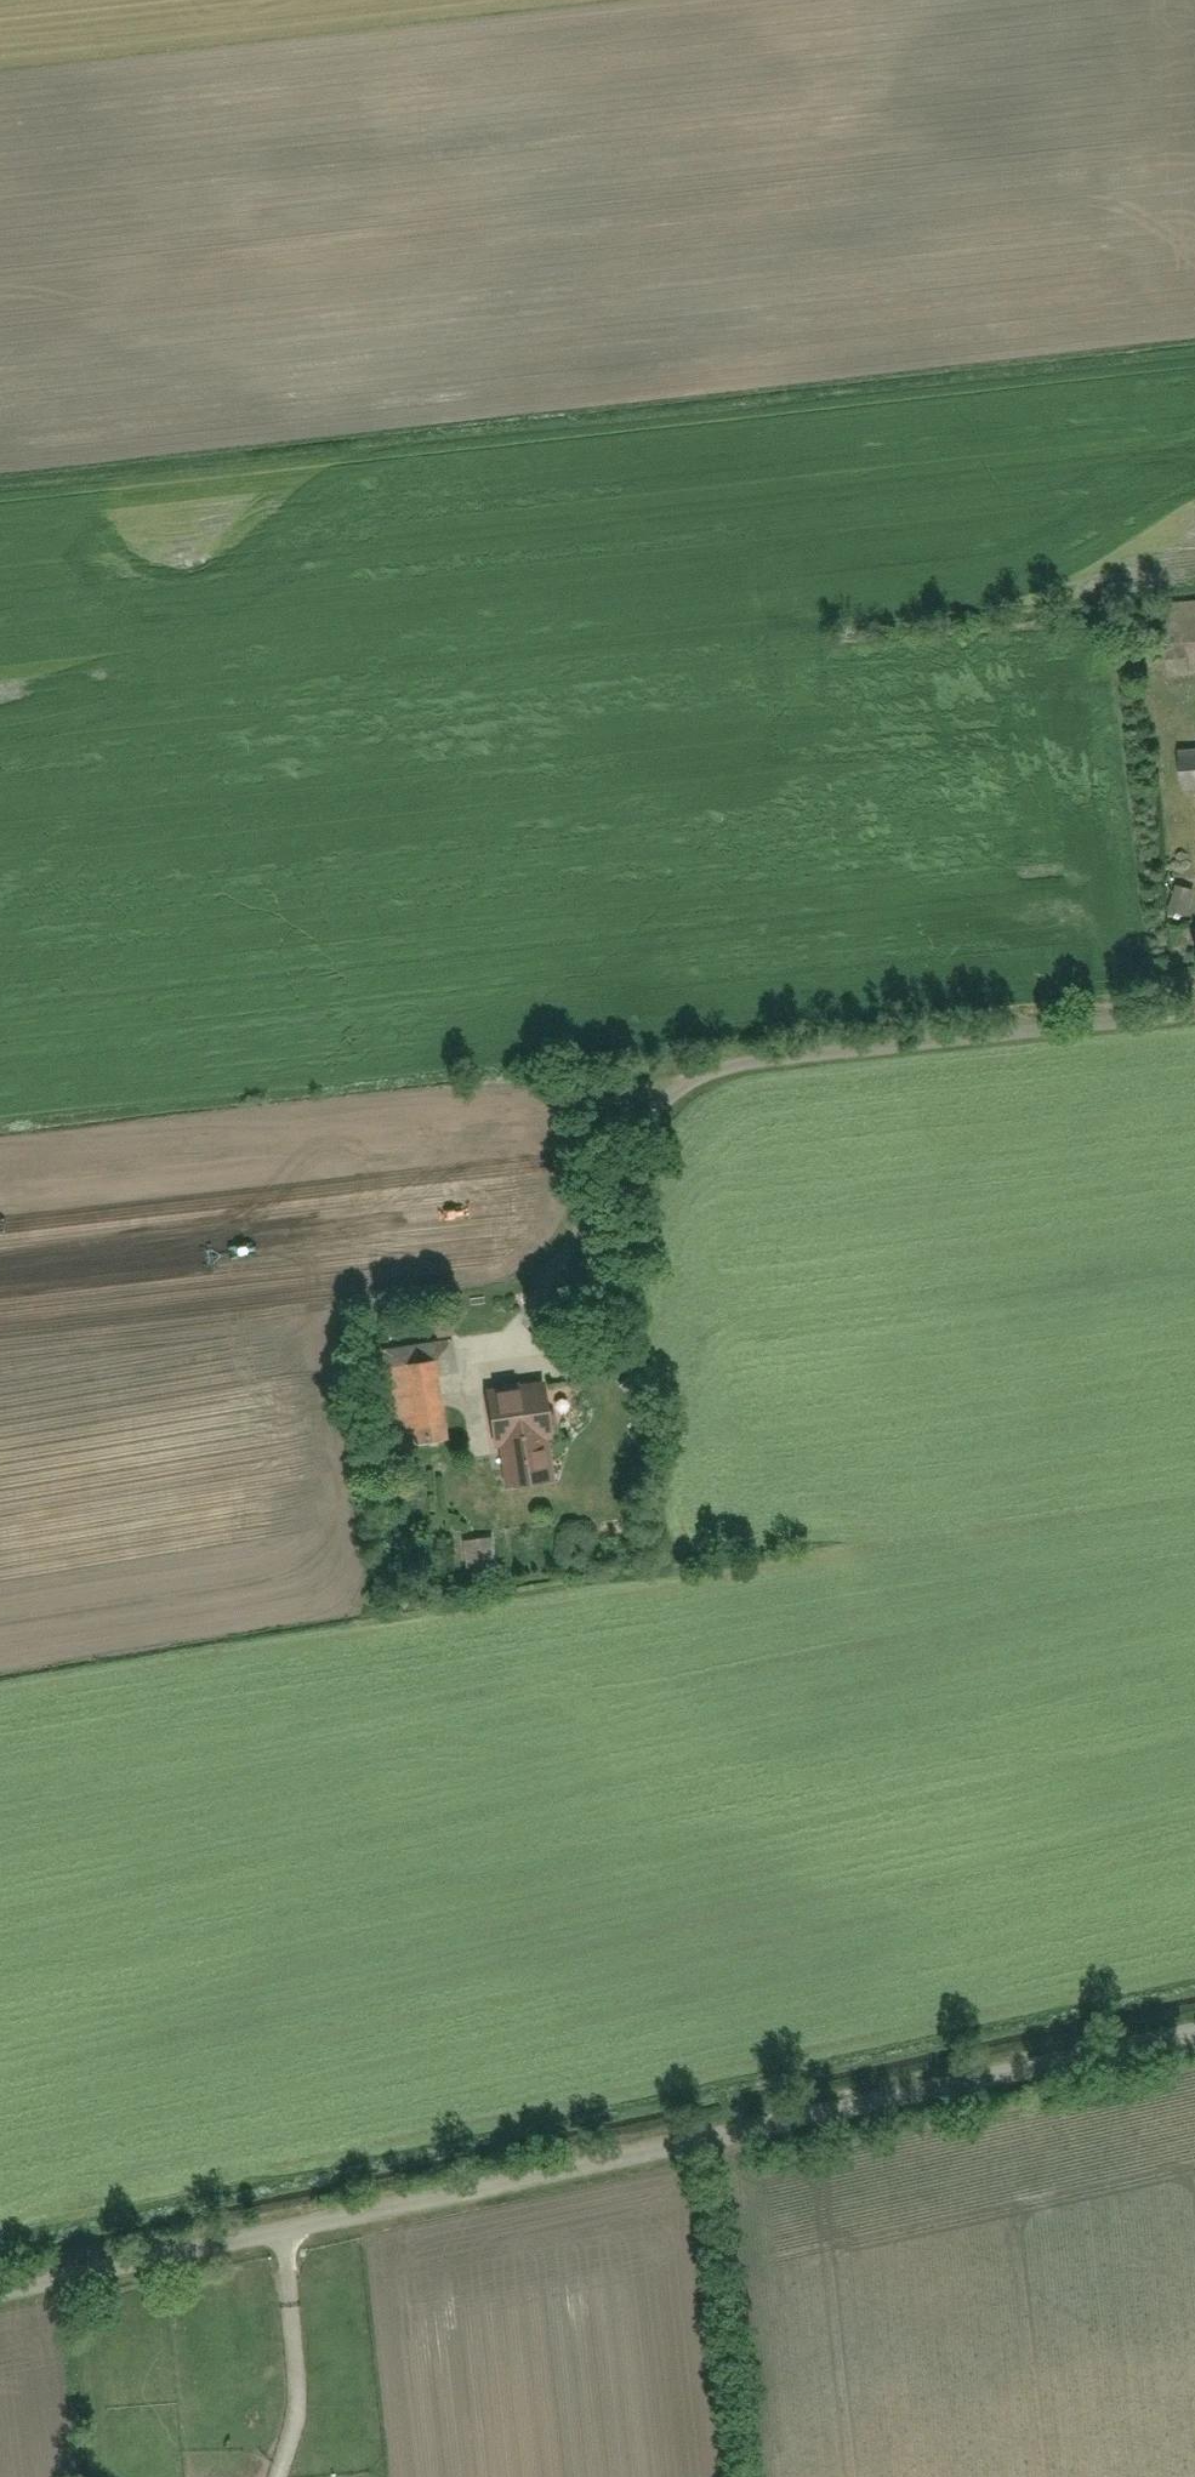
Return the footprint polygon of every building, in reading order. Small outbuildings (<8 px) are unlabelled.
[(1179,607),(1182,671),(1194,671),(1194,606),(1179,607)] [(1179,755),(1182,795),(1194,794),(1194,754),(1179,755)] [(1190,920),(1194,903),(1194,895),(1178,890),(1170,915),(1190,920)] [(459,1372),(455,1342),(387,1349),(397,1444),(450,1438),(443,1374),(459,1372)] [(503,1447),(507,1491),(552,1487),(548,1443),(558,1442),(554,1389),(485,1395),(489,1448),(503,1447)] [(473,1576),(496,1574),(493,1541),(470,1543),(473,1576)]
